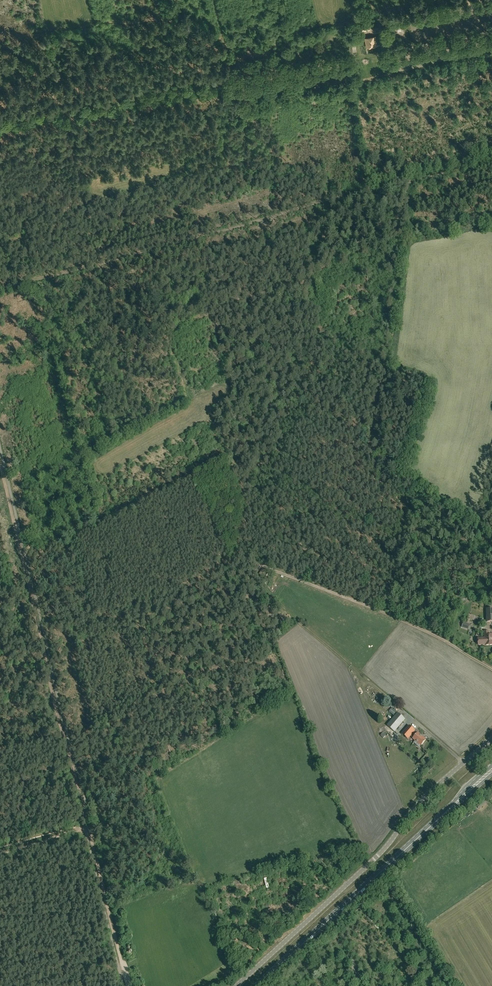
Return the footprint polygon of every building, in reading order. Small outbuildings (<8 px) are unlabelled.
[(367,29),(367,22),(357,24),(358,30),(367,29)] [(377,46),(375,36),(365,39),(367,48),(377,46)] [(455,596),(459,603),(466,599),(460,590),(452,596),(453,597),(455,596)] [(485,645),(491,645),(491,635),(488,635),(488,631),(484,631),(484,635),(485,635),(485,638),(478,638),(478,645),(485,645)] [(397,713),(391,720),(387,725),(394,732),(405,719),(397,713)] [(413,743),(416,745),(418,743),(421,746),(426,740),(417,733),(417,734),(414,731),(415,731),(409,726),(402,734),(408,739),(410,736),(413,738),(413,739),(415,741),(413,743)]
